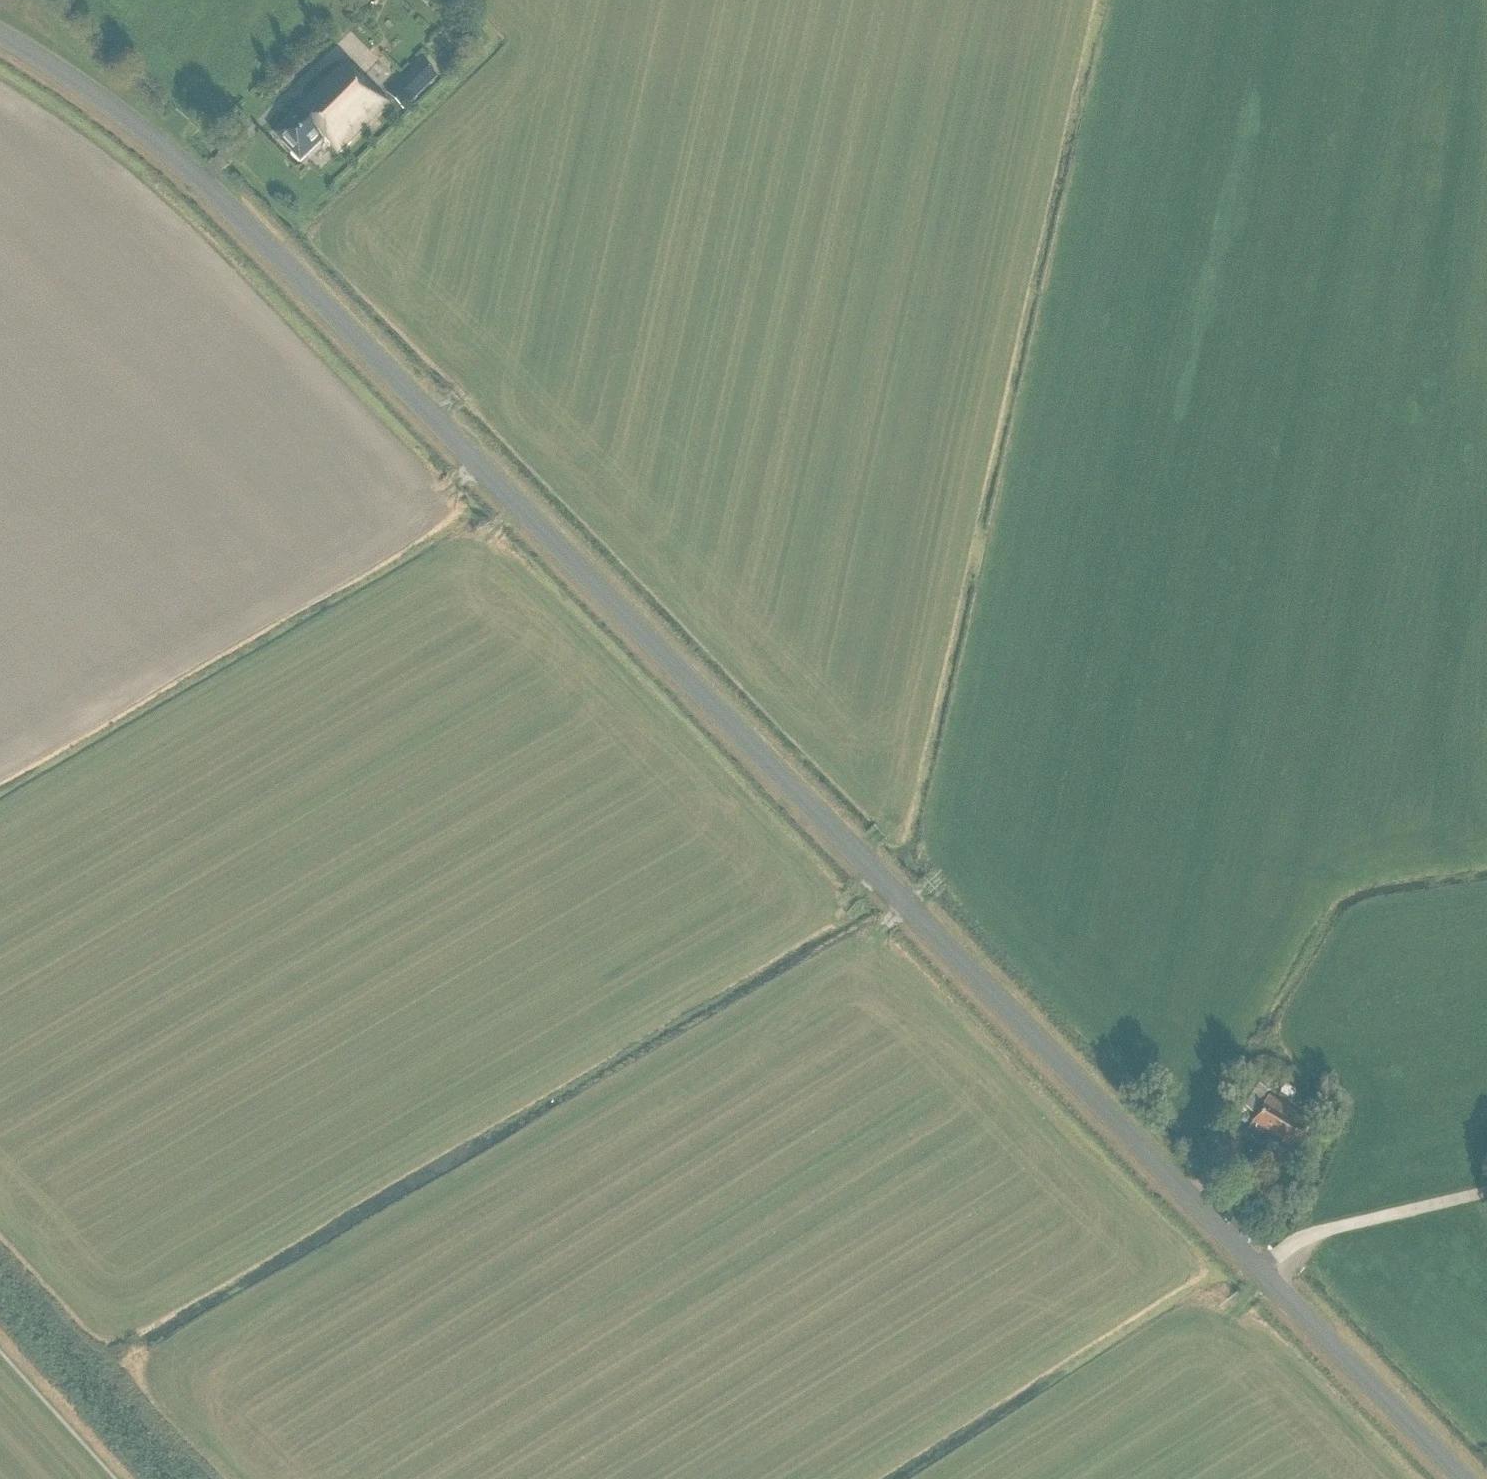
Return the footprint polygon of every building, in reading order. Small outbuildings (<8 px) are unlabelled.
[(405,114),(441,78),(426,62),(389,98),(405,114)] [(339,158),(391,108),(361,77),(359,79),(345,65),(296,113),(298,116),(276,138),(294,155),(292,157),(300,165),(323,142),(339,158)] [(1267,1093),(1250,1082),(1236,1105),(1253,1116),(1267,1093)] [(1295,1150),(1311,1125),(1268,1099),(1253,1123),(1295,1150)]
